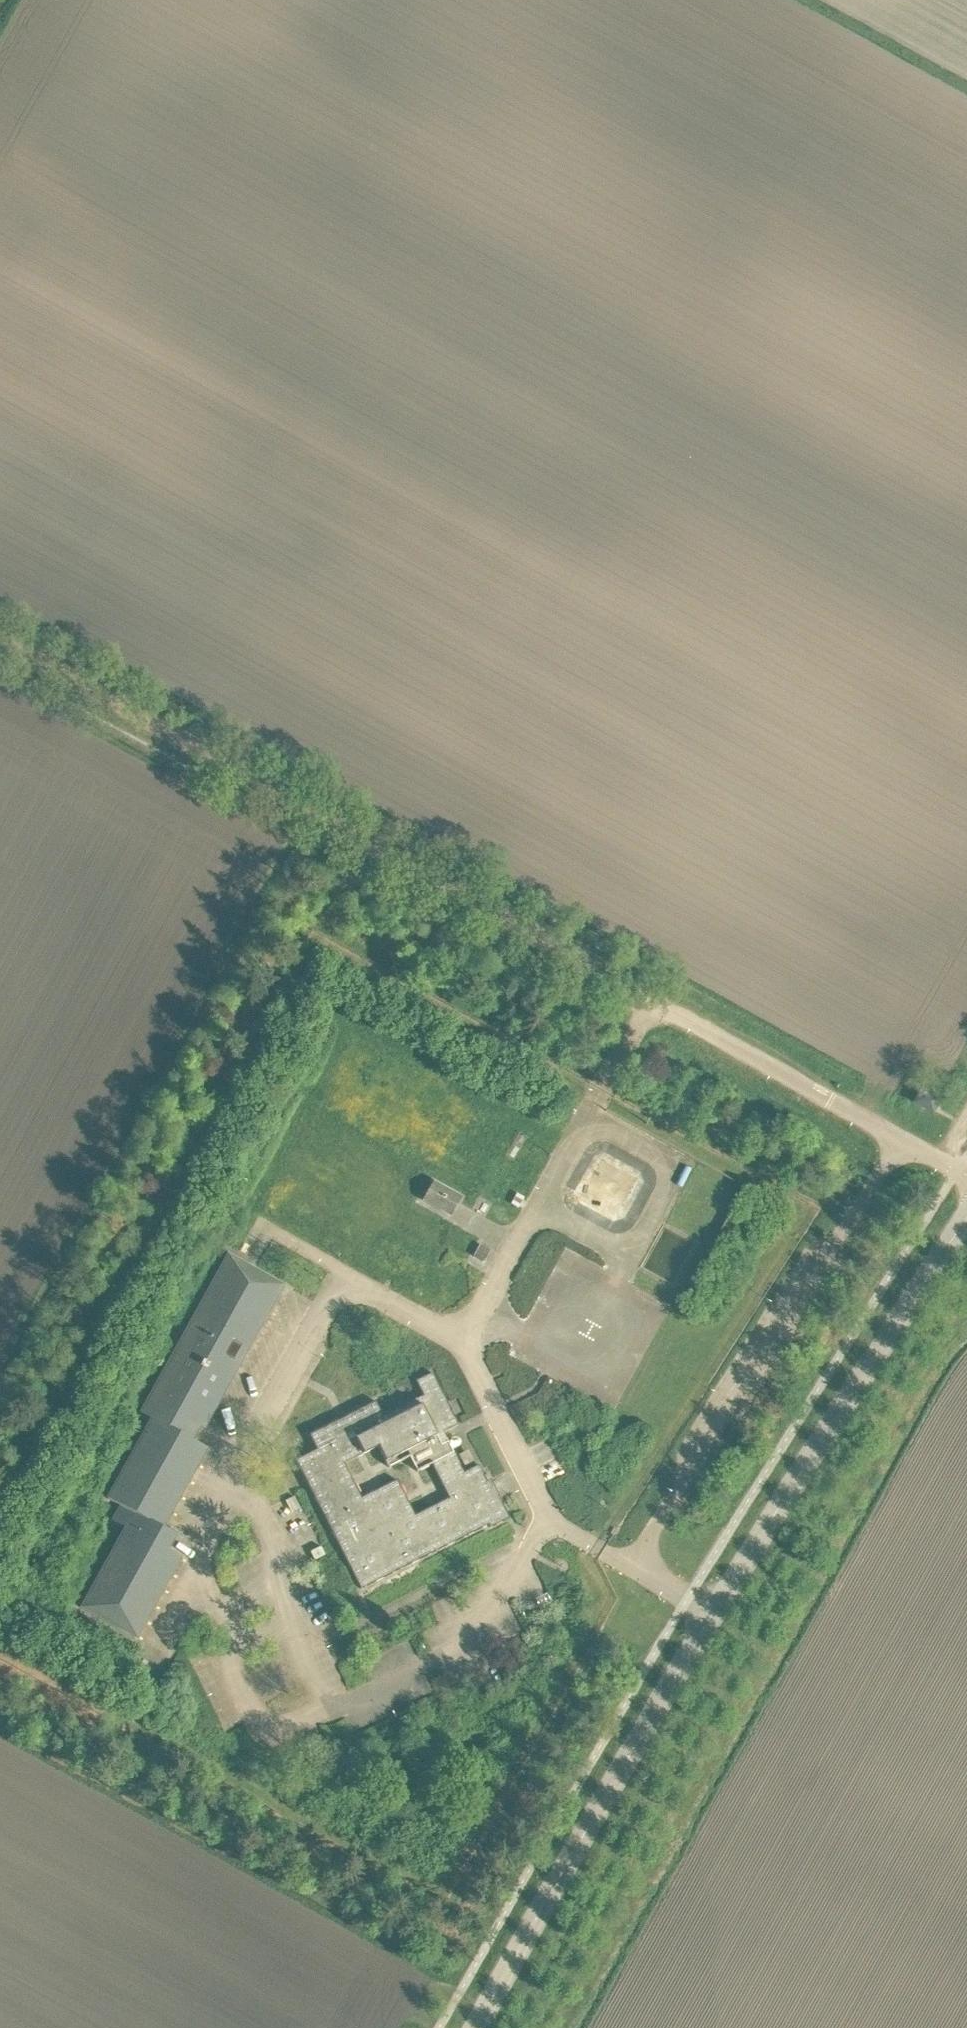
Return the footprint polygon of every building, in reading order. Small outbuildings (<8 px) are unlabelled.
[(925,1091),(919,1102),(935,1110),(941,1100),(925,1091)] [(450,1217),(461,1198),(434,1182),(422,1202),(450,1217)] [(482,1264),(489,1252),(479,1248),(473,1259),(482,1264)] [(106,1500),(120,1508),(111,1522),(124,1529),(79,1610),(136,1641),(181,1560),(168,1552),(176,1537),(163,1530),(207,1452),(195,1445),(200,1428),(205,1432),(285,1287),(228,1255),(139,1415),(150,1421),(106,1500)] [(482,1484),(486,1481),(478,1465),(463,1473),(442,1433),(451,1429),(458,1425),(432,1373),(416,1382),(424,1397),(383,1417),(375,1402),(309,1435),(317,1450),(295,1460),(361,1590),(488,1525),(490,1528),(509,1518),(499,1499),(492,1503),(482,1484)]
